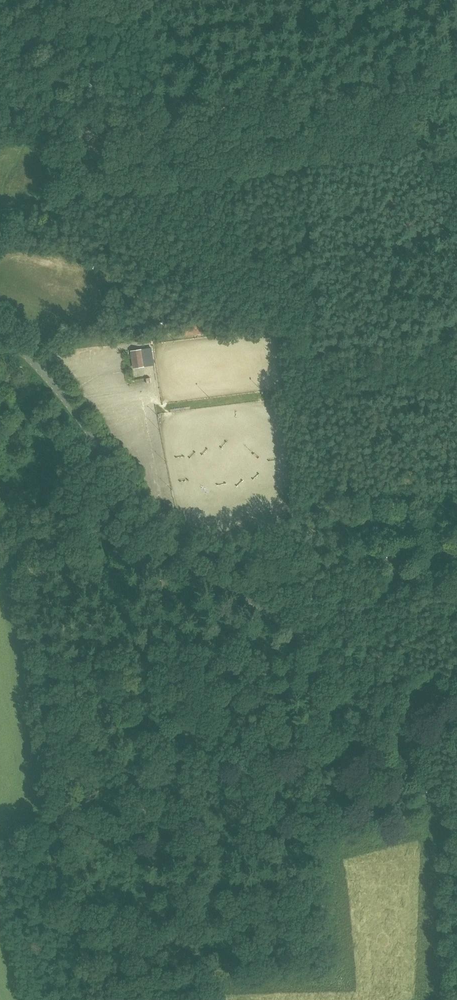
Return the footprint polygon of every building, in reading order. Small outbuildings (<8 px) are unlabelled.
[(25,214),(24,210),(16,211),(18,221),(31,219),(30,213),(25,214)] [(70,252),(72,247),(52,241),(50,246),(70,252)] [(134,368),(145,366),(142,349),(132,351),(134,368)] [(415,716),(422,711),(414,701),(407,706),(415,716)]
